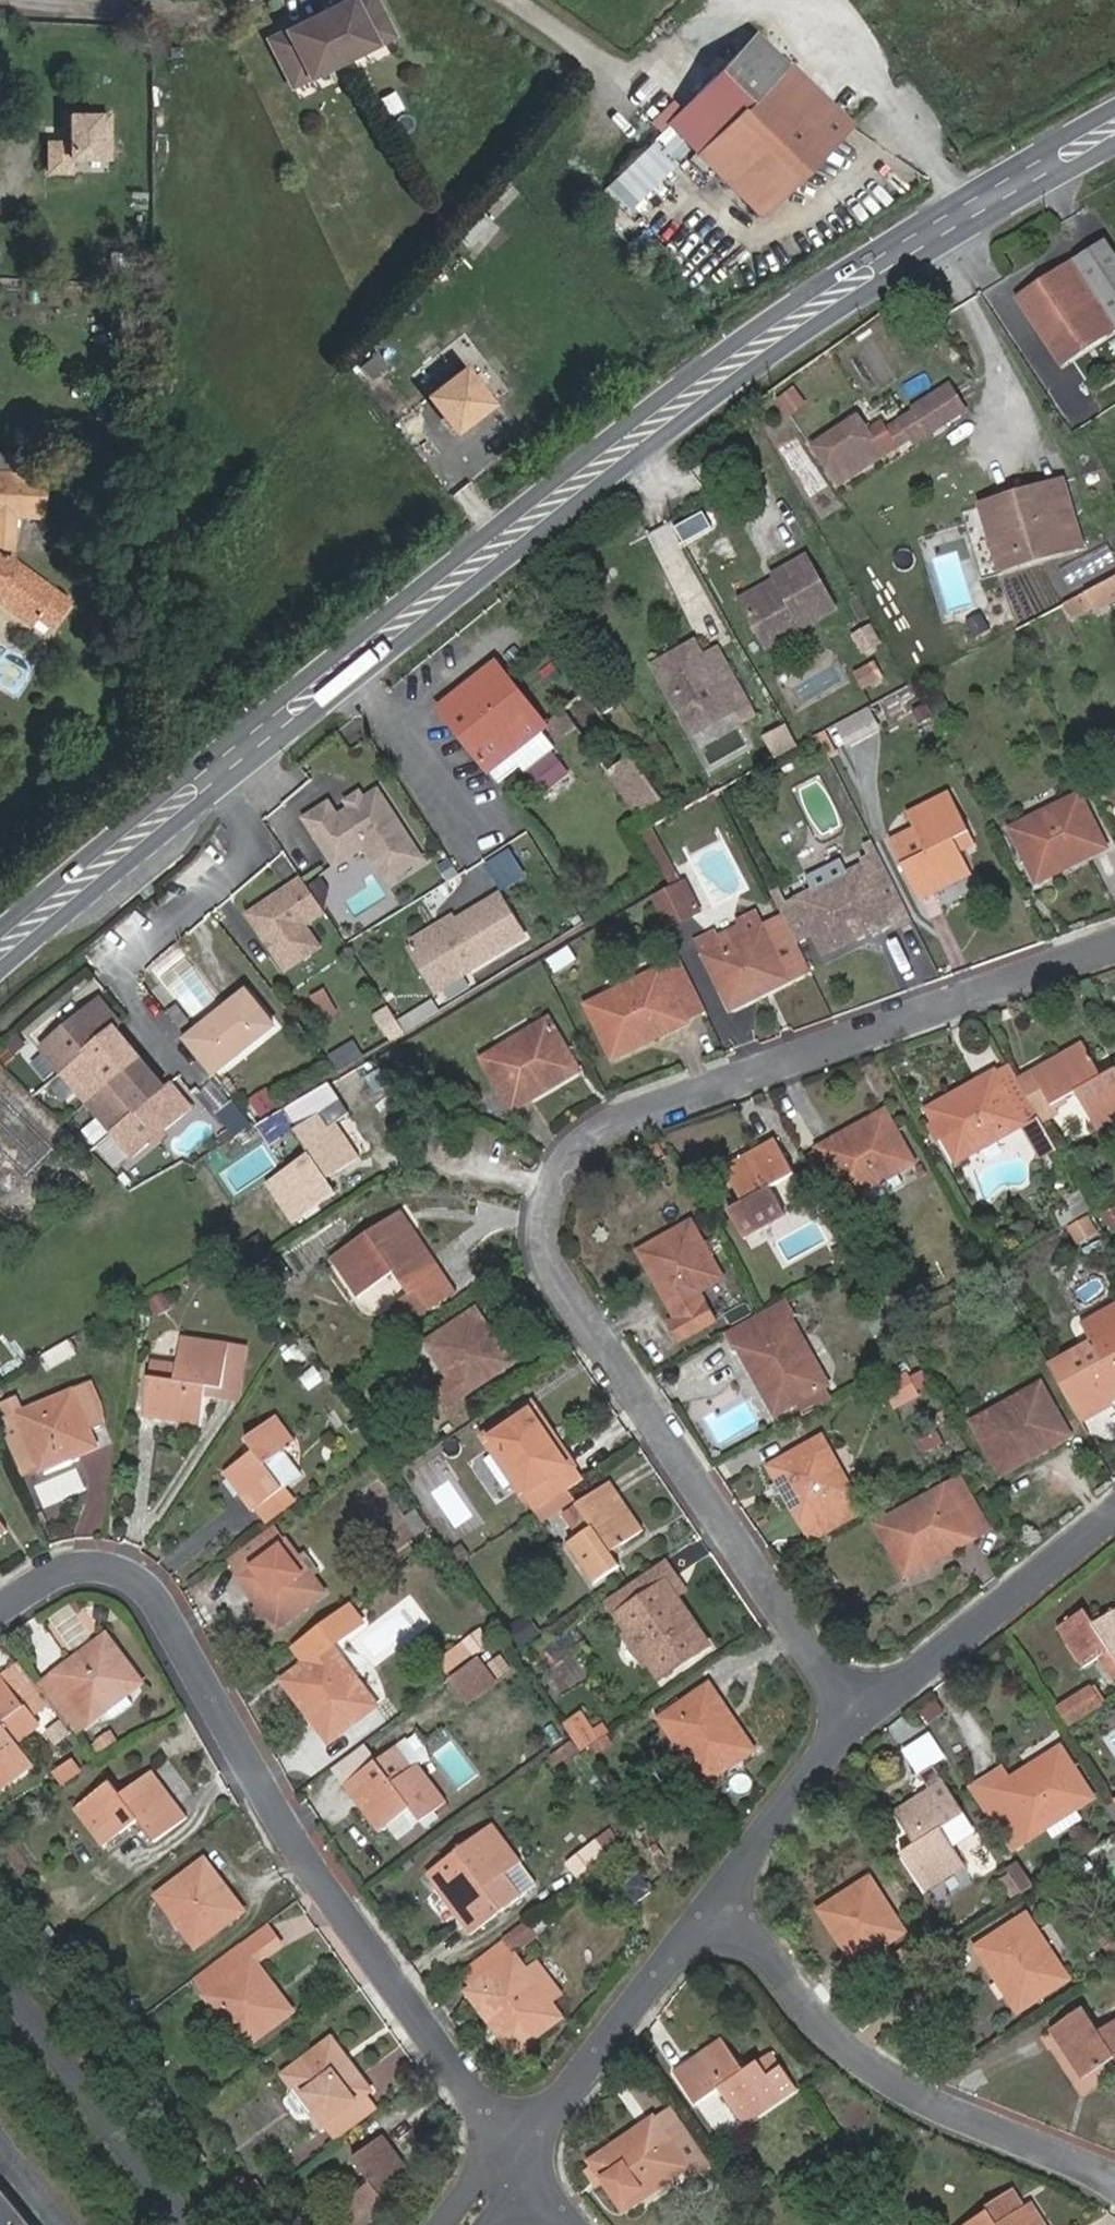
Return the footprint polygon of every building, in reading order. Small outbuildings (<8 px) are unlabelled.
[(320,16),(342,61),(391,37),(373,0),(352,0),(320,16)] [(293,86),(342,61),(320,16),(271,41),(293,86)] [(752,40),(666,131),(763,221),(849,127),(752,40)] [(117,170),(118,108),(79,107),(79,136),(51,136),(50,169),(117,170)] [(1114,330),(1114,250),(1109,241),(1020,297),(1061,365),(1114,330)] [(467,433),(509,402),(477,359),(434,390),(467,433)] [(839,486),(912,439),(966,405),(951,380),(913,405),(916,411),(892,427),(887,419),(871,429),(859,413),(812,445),(839,486)] [(912,439),(916,446),(970,410),(966,405),(912,439)] [(1001,570),(1083,543),(1062,479),(1031,489),(1034,497),(985,513),(1001,570)] [(30,488),(0,487),(0,528),(19,527),(30,527),(30,488)] [(47,487),(30,488),(30,527),(46,527),(47,487)] [(983,504),(985,513),(1034,497),(1031,489),(983,504)] [(0,528),(0,566),(19,574),(19,527),(0,528)] [(769,647),(837,608),(807,554),(772,574),(774,578),(778,586),(746,605),(769,647)] [(19,574),(0,566),(0,602),(3,603),(0,612),(33,635),(39,626),(57,601),(19,574)] [(1114,600),(1114,575),(1086,591),(1095,609),(1096,611),(1114,600)] [(741,596),(746,605),(778,586),(774,578),(741,596)] [(1065,602),(1075,620),(1095,609),(1086,591),(1065,602)] [(70,611),(57,601),(39,626),(51,637),(70,611)] [(717,674),(699,639),(655,663),(670,690),(676,687),(688,709),(708,717),(732,703),(735,711),(749,702),(730,666),(717,674)] [(526,771),(555,748),(543,730),(548,726),(547,725),(498,662),(439,709),(496,781),(517,766),(521,764),(526,771)] [(876,675),(870,663),(857,670),(863,682),(876,675)] [(614,705),(597,681),(587,689),(604,713),(614,705)] [(670,690),(693,734),(735,711),(732,703),(708,717),(688,709),(676,687),(670,690)] [(559,740),(573,729),(562,713),(547,725),(548,726),(559,740)] [(660,799),(631,753),(603,770),(635,814),(660,799)] [(343,811),(335,797),(309,813),(339,862),(370,843),(391,878),(427,856),(383,786),(369,795),(367,796),(370,802),(361,807),(359,802),(355,804),(343,811)] [(366,788),(352,797),(355,804),(359,802),(361,807),(370,802),(367,796),(369,795),(366,788)] [(968,832),(950,793),(909,813),(928,852),(918,856),(905,829),(890,837),(920,899),(971,872),(954,839),(968,832)] [(1031,824),(1029,818),(1010,827),(1038,883),(1108,848),(1080,793),(1062,802),(1064,807),(1031,824)] [(655,851),(663,846),(649,824),(643,827),(655,851)] [(872,839),(865,843),(870,854),(877,850),(872,839)] [(515,846),(491,860),(507,887),(531,873),(515,846)] [(664,909),(690,892),(663,846),(655,851),(665,870),(663,871),(646,881),(664,909)] [(897,926),(913,918),(877,850),(870,854),(862,858),(865,865),(849,873),(852,877),(817,895),(815,890),(788,904),(780,908),(797,942),(814,933),(825,953),(893,919),(897,926)] [(842,857),(808,874),(815,890),(817,895),(852,877),(849,873),(842,857)] [(320,944),(307,921),(327,908),(305,873),(250,907),(269,938),(275,937),(278,943),(274,948),(285,966),(320,944)] [(780,908),(788,904),(779,886),(771,891),(777,901),(780,908)] [(411,946),(423,966),(510,911),(501,895),(456,921),(455,921),(453,927),(445,931),(440,930),(416,943),(411,946)] [(797,942),(780,908),(777,901),(739,921),(741,925),(717,937),(714,932),(698,941),(731,1010),(811,970),(797,942)] [(423,966),(435,988),(525,938),(510,911),(423,966)] [(454,915),(414,938),(416,943),(440,930),(445,931),(453,927),(455,921),(456,921),(454,915)] [(269,938),(274,948),(278,943),(275,937),(269,938)] [(577,958),(571,946),(551,959),(557,971),(577,958)] [(686,1022),(708,1010),(682,957),(661,968),(686,1022)] [(624,991),(622,986),(586,1004),(611,1058),(686,1022),(661,968),(642,977),(644,981),(624,991)] [(190,1037),(220,1074),(278,1025),(248,989),(190,1037)] [(43,1044),(73,1081),(127,1037),(118,1026),(123,1022),(103,995),(43,1044)] [(504,1052),(501,1046),(483,1057),(514,1109),(579,1070),(549,1018),(532,1028),(535,1034),(504,1052)] [(127,1037),(73,1081),(88,1100),(142,1056),(127,1037)] [(1114,1120),(1114,1070),(1105,1076),(1087,1043),(1038,1070),(1056,1103),(1058,1102),(1077,1091),(1098,1130),(1114,1120)] [(88,1100),(103,1118),(157,1074),(142,1056),(88,1100)] [(1020,1080),(1011,1064),(996,1072),(1024,1124),(1039,1116),(1020,1080)] [(1043,1124),(1064,1113),(1058,1102),(1056,1103),(1038,1070),(1020,1080),(1039,1116),(1043,1124)] [(1009,1133),(1024,1124),(996,1072),(929,1109),(959,1161),(977,1151),(974,1145),(1006,1127),(1009,1133)] [(103,1118),(134,1155),(193,1107),(173,1080),(167,1085),(157,1074),(103,1118)] [(242,1135),(258,1122),(241,1102),(226,1114),(242,1135)] [(295,1130),(310,1153),(269,1182),(295,1222),(337,1193),(329,1179),(359,1158),(326,1109),(295,1130)] [(898,1173),(915,1164),(886,1111),(820,1147),(822,1150),(847,1197),(849,1201),(867,1190),(865,1185),(895,1168),(898,1173)] [(1058,1151),(1043,1124),(1039,1116),(1024,1124),(1043,1159),(1058,1151)] [(977,1151),(1009,1133),(1006,1127),(974,1145),(977,1151)] [(794,1174),(776,1141),(727,1169),(744,1201),(730,1210),(744,1237),(786,1214),(771,1187),(794,1174)] [(834,1205),(847,1197),(822,1150),(807,1158),(834,1205)] [(867,1190),(898,1173),(895,1168),(865,1185),(867,1190)] [(1106,1213),(1114,1227),(1114,1208),(1106,1213)] [(701,1236),(692,1220),(640,1249),(675,1314),(671,1317),(678,1332),(712,1313),(701,1291),(724,1278),(714,1261),(709,1264),(696,1239),(701,1236)] [(379,1246),(370,1232),(334,1256),(360,1294),(382,1280),(395,1271),(408,1288),(410,1292),(442,1272),(411,1226),(379,1246)] [(382,1280),(393,1298),(408,1288),(395,1271),(382,1280)] [(827,1386),(829,1384),(820,1366),(815,1369),(798,1337),(802,1335),(782,1299),(762,1310),(729,1328),(777,1414),(796,1403),(827,1386)] [(1084,1324),(1092,1340),(1102,1360),(1077,1375),(1067,1354),(1050,1363),(1080,1416),(1114,1396),(1114,1306),(1084,1324)] [(513,1363),(476,1308),(426,1342),(437,1360),(443,1355),(456,1376),(430,1394),(442,1414),(513,1363)] [(179,1364),(176,1381),(149,1378),(144,1414),(201,1422),(204,1397),(206,1384),(222,1386),(228,1344),(183,1339),(179,1364)] [(1092,1340),(1067,1354),(1077,1375),(1102,1360),(1092,1340)] [(204,1397),(237,1402),(246,1347),(228,1344),(222,1386),(206,1384),(204,1397)] [(179,1364),(151,1360),(149,1378),(176,1381),(179,1364)] [(993,1417),(991,1411),(973,1421),(1001,1474),(1071,1436),(1043,1383),(1025,1393),(1027,1398),(993,1417)] [(796,1403),(801,1411),(831,1394),(827,1386),(796,1403)] [(97,1445),(74,1389),(25,1409),(19,1395),(0,1404),(0,1418),(23,1474),(39,1466),(38,1463),(77,1447),(79,1453),(97,1445)] [(576,1465),(534,1402),(484,1435),(495,1454),(503,1449),(521,1479),(516,1482),(527,1500),(527,1499),(576,1465)] [(248,1438),(255,1450),(227,1470),(255,1509),(258,1508),(283,1489),(266,1463),(287,1448),(294,1443),(277,1417),(248,1438)] [(810,1537),(863,1508),(845,1475),(839,1478),(829,1458),(833,1456),(824,1438),(772,1466),(810,1537)] [(39,1466),(40,1470),(79,1453),(77,1447),(38,1463),(39,1466)] [(289,1485),(305,1475),(287,1448),(266,1463),(283,1489),(289,1485)] [(487,1459),(507,1488),(516,1482),(521,1479),(503,1449),(495,1454),(487,1459)] [(536,1512),(561,1495),(586,1479),(576,1465),(527,1499),(536,1512)] [(966,1482),(962,1476),(947,1485),(950,1492),(966,1482)] [(908,1577),(976,1538),(962,1511),(977,1503),(966,1482),(950,1492),(947,1485),(930,1495),(933,1501),(900,1520),(897,1514),(879,1524),(908,1577)] [(641,1531),(609,1483),(579,1503),(593,1528),(580,1537),(570,1543),(594,1580),(619,1564),(611,1550),(641,1531)] [(258,1508),(267,1523),(299,1501),(289,1485),(283,1489),(258,1508)] [(536,1512),(543,1521),(567,1507),(561,1495),(536,1512)] [(930,1495),(897,1514),(900,1520),(933,1501),(930,1495)] [(580,1537),(593,1528),(579,1503),(565,1512),(580,1537)] [(976,1538),(991,1530),(977,1503),(962,1511),(976,1538)] [(300,1558),(277,1526),(232,1559),(243,1575),(241,1576),(279,1628),(326,1591),(316,1578),(312,1581),(298,1559),(300,1558)] [(316,1578),(323,1572),(309,1552),(300,1558),(298,1559),(312,1581),(316,1578)] [(711,1644),(677,1594),(670,1583),(677,1579),(665,1560),(609,1598),(630,1632),(636,1628),(654,1657),(650,1660),(661,1676),(711,1644)] [(677,1594),(684,1590),(677,1579),(670,1583),(677,1594)] [(340,1663),(344,1660),(336,1646),(367,1624),(353,1603),(296,1645),(308,1663),(285,1680),(331,1742),(379,1706),(366,1688),(361,1692),(340,1663)] [(1087,1667),(1104,1656),(1113,1651),(1114,1654),(1114,1611),(1095,1624),(1086,1610),(1061,1627),(1087,1667)] [(538,1633),(527,1614),(509,1626),(520,1645),(538,1633)] [(143,1682),(108,1635),(45,1684),(80,1731),(95,1719),(92,1715),(104,1706),(113,1718),(132,1702),(128,1694),(143,1682)] [(471,1655),(465,1645),(441,1663),(447,1673),(471,1655)] [(1113,1651),(1104,1656),(1114,1674),(1114,1654),(1113,1651)] [(34,1718),(52,1705),(23,1663),(3,1678),(28,1709),(34,1718)] [(446,1683),(463,1706),(489,1687),(472,1663),(446,1683)] [(3,1678),(0,1680),(0,1790),(34,1763),(17,1740),(6,1726),(28,1709),(3,1678)] [(755,1751),(711,1686),(662,1719),(672,1735),(678,1731),(699,1765),(695,1768),(705,1785),(755,1751)] [(1103,1706),(1094,1693),(1061,1713),(1070,1727),(1103,1706)] [(17,1740),(38,1723),(34,1718),(28,1709),(6,1726),(17,1740)] [(598,1727),(586,1709),(573,1716),(593,1747),(614,1733),(608,1723),(606,1723),(604,1723),(598,1727)] [(586,1752),(593,1747),(573,1716),(565,1721),(574,1735),(586,1752)] [(936,1729),(908,1746),(923,1772),(952,1755),(936,1729)] [(672,1735),(695,1768),(699,1765),(678,1731),(672,1735)] [(416,1767),(399,1746),(348,1784),(384,1831),(413,1807),(423,1821),(448,1802),(419,1765),(416,1767)] [(1094,1798),(1062,1746),(997,1787),(1029,1839),(1047,1827),(1044,1823),(1074,1803),(1077,1808),(1094,1798)] [(80,1771),(72,1759),(56,1770),(65,1782),(80,1771)] [(121,1795),(111,1781),(76,1807),(106,1846),(141,1819),(157,1840),(185,1818),(150,1773),(121,1795)] [(966,1813),(947,1781),(899,1810),(918,1842),(904,1851),(927,1889),(965,1865),(942,1827),(966,1813)] [(524,1861),(497,1823),(459,1851),(469,1864),(439,1887),(473,1934),(522,1898),(505,1874),(524,1861)] [(625,1845),(614,1829),(568,1864),(579,1880),(625,1845)] [(243,1910),(205,1860),(158,1895),(170,1912),(175,1907),(189,1926),(185,1930),(197,1947),(243,1910)] [(522,1898),(540,1884),(524,1861),(505,1874),(522,1898)] [(1024,1893),(1037,1884),(1020,1861),(1009,1869),(1024,1893)] [(655,1891),(642,1873),(623,1886),(636,1905),(655,1891)] [(878,1897),(882,1894),(872,1876),(821,1909),(856,1964),(908,1932),(897,1913),(890,1917),(878,1897)] [(1035,1934),(1040,1931),(1029,1913),(980,1947),(1021,2010),(1071,1979),(1060,1961),(1054,1964),(1035,1934)] [(473,1986),(516,1952),(539,1935),(529,1921),(463,1971),(473,1986)] [(245,2048),(293,2012),(240,1943),(194,1977),(220,2013),(226,2010),(238,2028),(233,2031),(245,2048)] [(525,1973),(529,1970),(516,1952),(473,1986),(467,1990),(514,2054),(563,2017),(553,2001),(547,2005),(525,1973)] [(553,2001),(563,1992),(541,1962),(529,1970),(525,1973),(547,2005),(553,2001)] [(1086,2007),(1054,2027),(1085,2076),(1114,2058),(1114,2021),(1101,2030),(1086,2007)] [(746,2069),(725,2038),(677,2071),(697,2102),(720,2086),(744,2122),(796,2087),(784,2067),(769,2076),(759,2060),(746,2069)] [(311,2109),(323,2127),(369,2093),(372,2091),(334,2039),(285,2075),(297,2092),(302,2088),(315,2106),(311,2109)] [(323,2127),(334,2143),(380,2110),(369,2093),(323,2127)] [(685,2125),(671,2104),(654,2116),(667,2138),(685,2125)] [(667,2174),(670,2179),(687,2167),(704,2155),(685,2125),(667,2138),(654,2116),(591,2161),(595,2166),(604,2179),(626,2211),(643,2199),(640,2193),(667,2174)] [(355,2155),(372,2181),(344,2202),(361,2224),(366,2224),(390,2206),(382,2194),(410,2175),(383,2136),(355,2155)] [(687,2167),(695,2178),(711,2166),(704,2155),(687,2167)] [(597,2184),(604,2179),(595,2166),(588,2171),(597,2184)] [(3,2193),(0,2195),(0,2224),(30,2224),(3,2193)] [(290,2223),(267,2193),(243,2211),(254,2224),(288,2224),(290,2223)] [(991,2207),(963,2224),(1044,2224),(1029,2202),(999,2220),(991,2207)]
